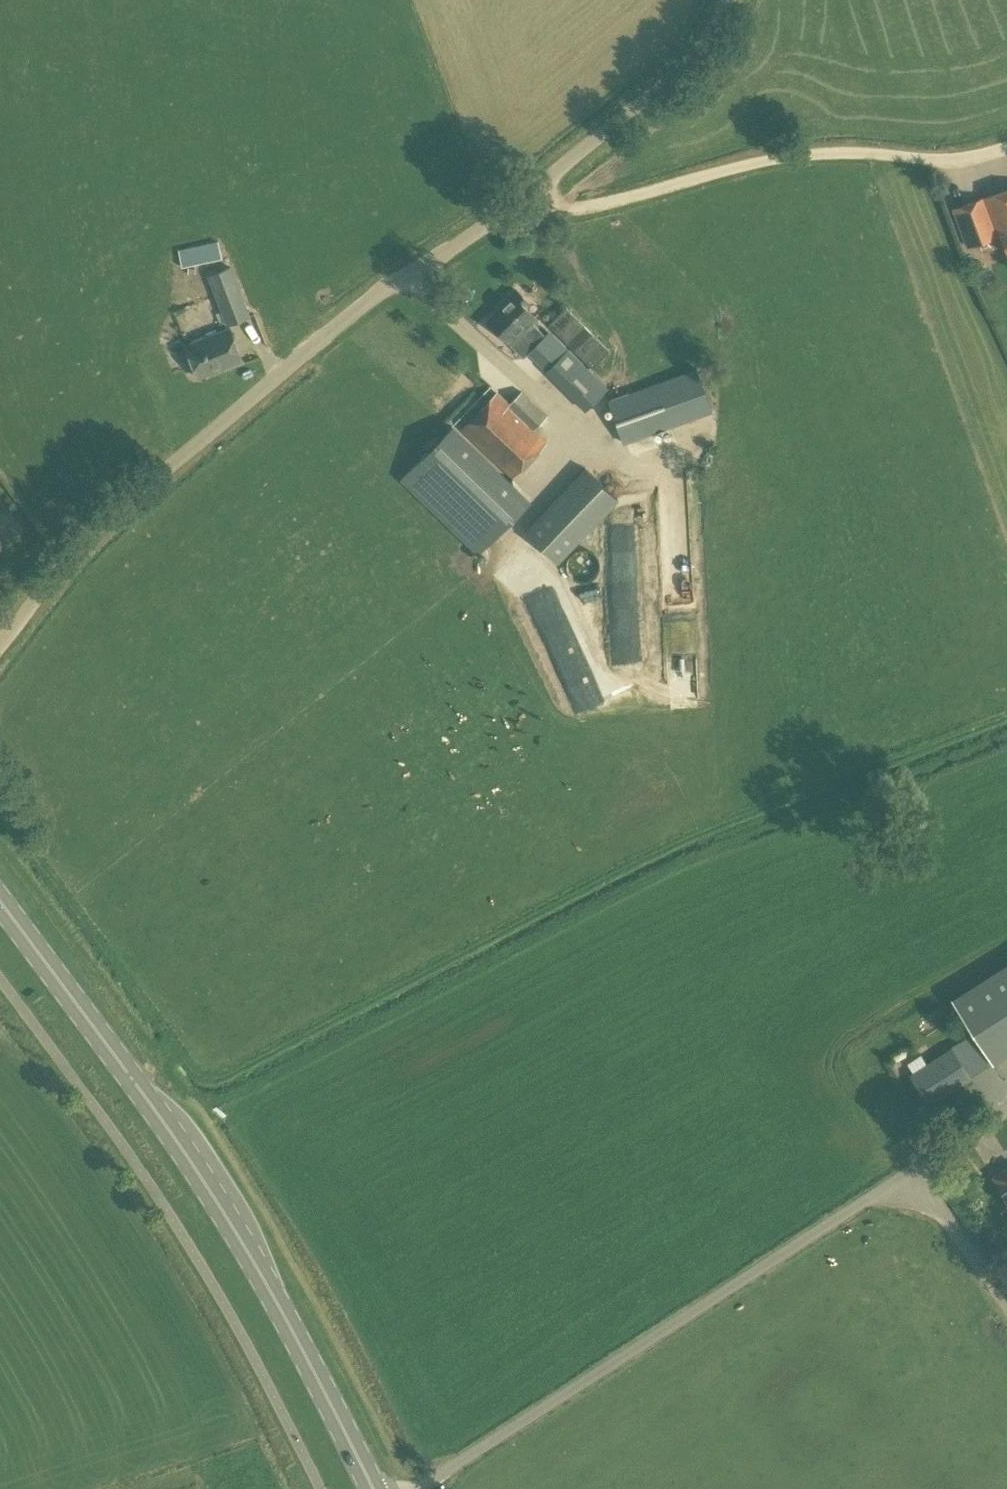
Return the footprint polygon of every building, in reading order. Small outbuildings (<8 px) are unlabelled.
[(997,224),(1006,250),(1006,188),(952,209),(959,229),(975,223),(978,232),(997,224)] [(182,267),(222,258),(218,240),(178,249),(182,267)] [(226,326),(250,316),(231,266),(207,275),(226,326)] [(546,334),(532,320),(536,316),(526,305),(530,301),(517,288),(501,304),(503,305),(488,319),(510,341),(519,332),(533,346),(546,334)] [(609,351),(565,308),(547,325),(591,369),(609,351)] [(198,375),(241,359),(230,328),(187,344),(198,375)] [(585,411),(608,388),(569,349),(550,330),(546,334),(533,346),(527,352),(546,371),(585,411)] [(607,401),(623,444),(712,412),(696,368),(607,401)] [(546,414),(521,390),(509,403),(497,391),(463,427),(513,475),(546,441),(533,429),(546,414)] [(520,512),(442,436),(400,479),(478,555),(520,512)] [(558,563),(619,499),(585,467),(524,531),(558,563)] [(1006,1049),(1006,964),(959,990),(995,1056),(1006,1049)] [(952,1048),(909,1075),(927,1103),(970,1076),(952,1048)] [(994,1176),(1003,1191),(1006,1197),(1006,1168),(994,1176)]
